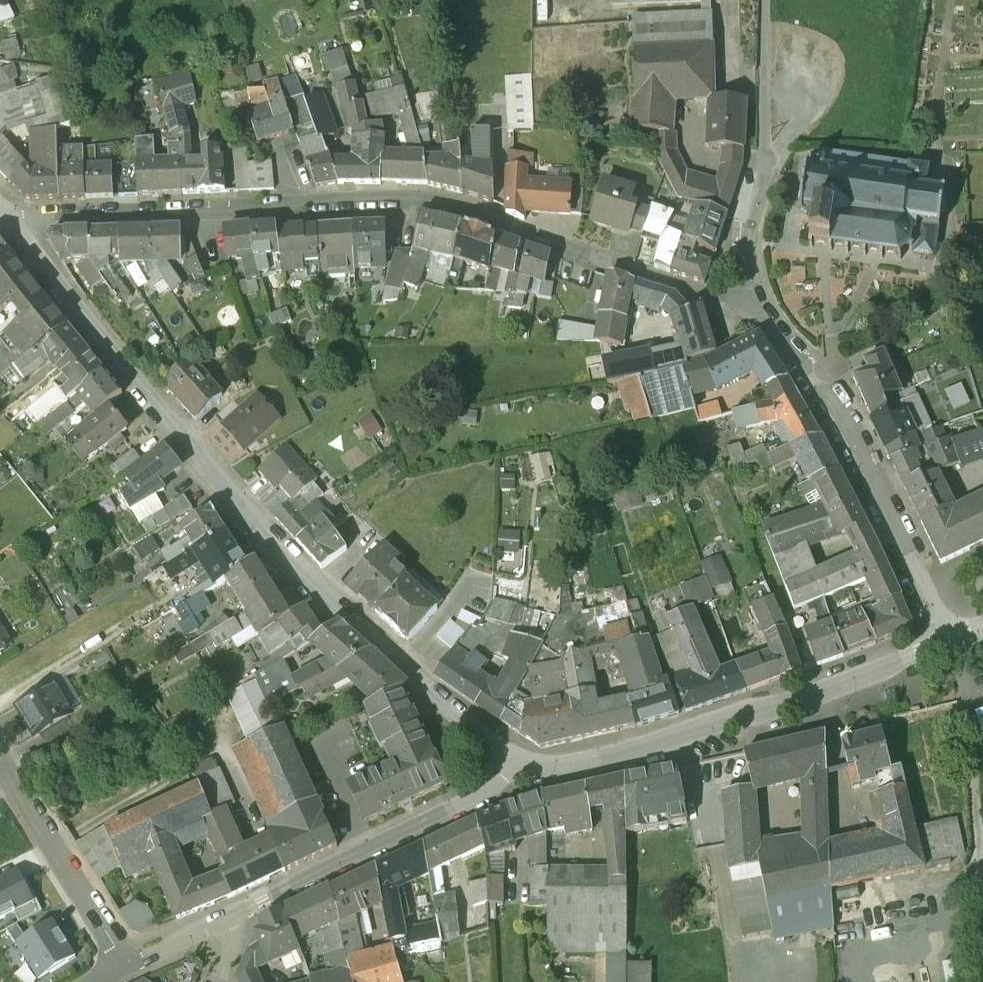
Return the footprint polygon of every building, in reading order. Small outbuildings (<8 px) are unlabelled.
[(612,4),(701,1),(701,15),(631,18),(634,94),(632,119),(633,132),(654,133),(669,134),(669,127),(670,97),(712,99),(709,0),(612,0),(612,4)] [(344,52),(319,59),(323,74),(330,72),(348,67),(344,52)] [(354,85),(348,67),(330,72),(334,91),(337,90),(345,131),(353,129),(358,132),(359,136),(384,137),(380,123),(366,127),(361,103),(357,103),(354,85)] [(0,73),(0,93),(1,95),(11,92),(0,73)] [(189,77),(156,86),(161,99),(171,134),(171,135),(191,135),(182,108),(195,106),(189,77)] [(531,77),(503,79),(505,105),(532,103),(531,77)] [(0,95),(0,132),(11,121),(4,113),(17,108),(32,132),(33,132),(57,131),(67,128),(72,126),(58,78),(11,92),(1,95),(0,95)] [(276,87),(265,92),(269,101),(283,97),(282,93),(277,94),(276,87)] [(406,89),(364,97),(371,120),(403,113),(413,111),(406,89)] [(265,92),(217,94),(221,116),(239,115),(237,111),(246,108),(269,101),(265,92)] [(269,101),(246,108),(258,143),(294,132),(286,108),(283,97),(269,101)] [(318,98),(305,103),(318,140),(322,139),(334,136),(326,114),(318,98)] [(712,99),(710,99),(708,147),(721,148),(723,165),(742,166),(745,100),(712,99)] [(532,103),(505,105),(508,132),(533,130),(533,125),(532,103)] [(300,104),(286,108),(294,132),(309,127),(300,104)] [(413,111),(403,113),(400,123),(404,132),(418,127),(413,111)] [(415,156),(382,154),(380,183),(428,185),(427,162),(427,157),(426,155),(422,140),(418,127),(404,132),(411,151),(413,150),(415,156)] [(669,134),(654,133),(656,157),(676,155),(676,154),(676,133),(674,133),(675,127),(669,127),(669,134)] [(67,128),(57,131),(58,145),(67,145),(67,128)] [(57,131),(33,132),(34,161),(42,169),(58,168),(58,150),(58,145),(57,131)] [(490,131),(473,132),(474,161),(463,162),(464,193),(492,202),(491,183),(487,182),(491,162),(490,131)] [(171,134),(162,136),(165,146),(170,146),(174,145),(171,135),(171,134)] [(191,145),(191,135),(171,135),(174,145),(182,145),(191,145)] [(384,137),(359,136),(359,162),(358,185),(380,185),(380,183),(382,154),(382,152),(383,147),(384,137)] [(433,137),(422,140),(426,155),(435,152),(433,137)] [(153,139),(136,141),(137,155),(154,154),(157,153),(153,139)] [(330,163),(322,139),(318,140),(307,144),(303,151),(315,188),(338,184),(330,163)] [(8,150),(0,141),(0,158),(8,150)] [(174,145),(170,146),(170,162),(182,162),(182,145),(174,145)] [(191,145),(182,145),(182,162),(192,162),(191,145)] [(446,164),(440,163),(441,160),(427,162),(428,185),(464,193),(463,162),(462,145),(446,148),(446,164)] [(96,147),(84,148),(84,165),(96,165),(96,147)] [(84,148),(58,150),(58,168),(59,199),(84,198),(84,165),(84,148)] [(0,158),(0,171),(11,183),(26,168),(8,150),(0,158)] [(224,160),(223,150),(203,150),(203,162),(192,162),(182,162),(182,194),(225,193),(224,160)] [(154,154),(137,155),(137,196),(182,194),(182,162),(170,162),(155,162),(154,154)] [(723,165),(717,183),(688,174),(679,154),(676,154),(676,155),(656,157),(677,199),(696,205),(727,214),(742,166),(723,165)] [(927,171),(825,157),(824,162),(818,161),(814,164),(813,170),(809,169),(809,168),(807,167),(806,176),(804,175),(800,204),(802,204),(801,214),(804,218),(810,219),(809,226),(813,226),(810,250),(812,250),(813,245),(829,248),(829,252),(832,253),(832,248),(845,250),(844,255),(847,255),(848,250),(863,252),(862,257),(865,257),(866,253),(880,255),(880,259),(882,260),(883,255),(896,257),(897,262),(901,262),(900,256),(907,251),(912,252),(912,250),(914,250),(913,257),(933,260),(934,251),(935,247),(934,247),(936,229),(939,229),(941,219),(944,216),(945,207),(943,204),(945,192),(943,191),(942,195),(924,192),(927,171)] [(42,169),(34,161),(26,168),(11,183),(24,197),(24,198),(31,200),(31,199),(42,199),(59,199),(58,168),(42,169)] [(271,161),(247,162),(248,191),(273,190),(271,161)] [(359,162),(330,163),(338,184),(358,185),(359,162)] [(114,166),(106,166),(96,165),(84,165),(84,198),(113,197),(114,166)] [(528,168),(508,167),(505,206),(506,213),(524,220),(526,199),(532,200),(533,189),(533,187),(526,186),(528,168)] [(636,190),(605,180),(590,222),(612,230),(614,225),(629,230),(630,227),(642,231),(643,230),(647,217),(648,216),(651,208),(654,200),(634,194),(636,190)] [(547,190),(533,189),(532,200),(532,210),(546,211),(547,190)] [(727,214),(696,205),(686,239),(695,243),(703,247),(714,253),(727,214)] [(674,216),(651,208),(648,216),(647,217),(643,230),(662,236),(664,237),(668,229),(674,216)] [(435,218),(421,215),(412,252),(410,259),(410,260),(408,267),(423,270),(449,275),(452,262),(462,224),(435,217),(435,218)] [(384,225),(373,224),(353,226),(354,260),(383,261),(383,254),(390,254),(390,243),(383,243),(384,225)] [(495,236),(462,224),(452,262),(461,265),(469,267),(488,272),(489,269),(495,236)] [(276,225),(251,227),(254,256),(259,278),(270,275),(266,258),(280,256),(277,232),(276,225)] [(353,226),(317,230),(320,269),(354,267),(353,261),(354,260),(353,226)] [(251,227),(225,230),(230,259),(242,258),(250,284),(260,281),(259,278),(254,256),(251,227)] [(304,230),(304,227),(288,228),(288,231),(277,232),(280,256),(282,273),(306,272),(306,279),(320,278),(320,269),(317,230),(304,230)] [(181,228),(151,229),(152,262),(164,280),(172,293),(182,286),(175,275),(166,266),(166,261),(182,261),(181,228)] [(151,229),(119,230),(119,263),(144,262),(149,275),(156,287),(164,280),(152,262),(151,229)] [(668,229),(664,237),(662,236),(654,267),(670,272),(682,237),(668,229)] [(88,230),(51,231),(47,237),(65,266),(68,263),(67,261),(80,261),(76,267),(92,289),(103,282),(88,261),(88,230)] [(119,230),(88,230),(88,261),(103,282),(120,307),(131,299),(119,282),(127,276),(119,263),(119,230)] [(521,244),(495,236),(489,269),(514,274),(521,244)] [(698,262),(691,260),(695,243),(686,239),(682,237),(670,272),(704,284),(710,266),(698,262)] [(550,254),(526,246),(521,276),(517,294),(523,296),(527,297),(531,280),(545,283),(550,254)] [(714,253),(703,247),(698,262),(710,266),(714,253)] [(13,303),(10,299),(21,290),(14,281),(25,273),(7,249),(0,254),(0,313),(13,303)] [(412,252),(394,253),(389,273),(405,278),(408,267),(410,260),(410,259),(412,252)] [(197,258),(187,262),(193,277),(202,273),(197,258)] [(461,265),(452,262),(449,275),(444,290),(454,291),(461,265)] [(423,270),(408,267),(405,278),(402,287),(416,291),(423,270)] [(488,272),(469,267),(467,274),(476,276),(476,279),(473,292),(484,292),(488,272)] [(514,274),(489,269),(488,272),(484,292),(510,294),(517,294),(521,276),(514,274)] [(66,325),(25,273),(14,281),(21,290),(10,299),(13,303),(18,309),(16,311),(24,321),(4,338),(22,360),(66,325)] [(405,278),(389,273),(385,290),(382,306),(397,302),(402,287),(405,278)] [(634,281),(608,273),(602,306),(598,305),(597,311),(600,312),(600,314),(626,319),(634,281)] [(680,296),(636,282),(632,305),(658,313),(680,296)] [(517,294),(510,294),(507,308),(520,311),(523,296),(517,294)] [(0,313),(0,341),(4,338),(24,321),(16,311),(18,309),(13,303),(0,313)] [(701,307),(672,316),(679,339),(673,340),(676,352),(682,351),(686,362),(715,354),(701,307)] [(287,311),(269,320),(274,332),(291,324),(287,311)] [(626,319),(600,314),(596,330),(573,325),(569,343),(582,343),(594,343),(599,344),(620,348),(626,319)] [(573,325),(559,322),(555,343),(569,343),(573,325)] [(22,360),(12,368),(23,382),(50,360),(56,369),(84,346),(66,325),(22,360)] [(759,334),(757,335),(756,335),(690,367),(683,369),(682,370),(689,394),(690,394),(718,387),(763,366),(766,371),(779,365),(759,334)] [(599,344),(594,343),(582,343),(583,351),(601,351),(599,344)] [(84,346),(56,369),(45,378),(54,390),(25,413),(16,401),(0,414),(0,434),(11,449),(38,427),(47,420),(51,417),(77,395),(104,372),(84,346)] [(887,350),(864,362),(869,371),(863,374),(862,374),(853,378),(870,418),(885,411),(887,410),(883,401),(897,395),(901,393),(889,363),(893,361),(887,350)] [(651,355),(603,364),(607,386),(619,383),(623,383),(623,382),(638,379),(655,376),(654,375),(651,355)] [(192,361),(167,382),(196,417),(222,396),(192,361)] [(683,368),(654,375),(655,376),(638,379),(646,407),(646,408),(650,421),(695,410),(690,394),(689,394),(682,370),(683,369),(683,368)] [(104,372),(77,395),(84,404),(94,415),(121,394),(104,372)] [(927,372),(915,377),(918,386),(931,380),(927,372)] [(638,379),(623,382),(623,383),(619,383),(628,413),(646,407),(638,379)] [(788,379),(767,387),(773,403),(755,406),(748,408),(753,428),(776,423),(774,417),(772,408),(798,397),(788,379)] [(901,393),(897,395),(900,401),(903,400),(904,402),(916,397),(912,388),(901,393)] [(77,395),(51,417),(59,427),(76,413),(84,404),(77,395)] [(897,395),(883,401),(887,410),(885,411),(887,414),(903,407),(900,401),(897,395)] [(821,437),(798,397),(772,408),(774,417),(776,416),(777,422),(782,421),(794,444),(821,437)] [(241,412),(223,428),(243,450),(276,420),(256,398),(241,412)] [(232,402),(214,418),(223,428),(241,412),(232,402)] [(903,407),(887,414),(885,411),(870,418),(885,449),(901,442),(901,440),(913,434),(915,434),(903,407)] [(109,408),(79,432),(87,442),(80,447),(90,460),(127,430),(109,408)] [(748,408),(733,412),(736,425),(737,432),(753,428),(748,408)] [(377,412),(363,421),(375,440),(389,431),(377,412)] [(972,416),(951,423),(941,428),(943,432),(935,435),(937,444),(951,438),(952,442),(961,439),(978,434),(974,422),(972,416)] [(59,427),(51,417),(47,420),(38,427),(46,437),(59,427)] [(974,422),(978,434),(982,433),(982,432),(982,419),(974,422)] [(736,425),(725,428),(728,437),(738,435),(737,432),(736,425)] [(77,429),(64,439),(85,464),(90,460),(80,447),(87,442),(79,432),(77,429)] [(961,439),(968,460),(982,456),(982,436),(982,433),(978,434),(961,439)] [(901,442),(885,449),(891,461),(907,455),(907,453),(915,450),(919,449),(913,434),(901,440),(901,442)] [(935,435),(924,439),(928,449),(937,444),(935,435)] [(821,437),(794,444),(787,447),(770,455),(766,457),(771,467),(775,475),(799,463),(808,482),(838,470),(821,437)] [(937,444),(928,449),(932,460),(955,450),(952,442),(951,438),(937,444)] [(968,460),(961,439),(952,442),(955,450),(959,463),(968,460)] [(784,441),(772,447),(772,448),(767,450),(770,455),(787,447),(784,441)] [(761,460),(756,450),(744,456),(740,446),(728,452),(731,462),(744,457),(748,469),(749,465),(756,462),(761,460)] [(163,448),(144,465),(127,476),(133,486),(121,493),(130,508),(141,502),(154,494),(163,488),(158,482),(178,465),(163,448)] [(915,450),(907,453),(907,455),(891,461),(903,485),(919,477),(915,466),(921,463),(915,450)] [(955,450),(932,460),(937,473),(959,463),(955,450)] [(316,482),(288,451),(275,458),(259,472),(272,486),(278,485),(296,503),(296,504),(314,485),(316,482)] [(744,457),(731,462),(736,474),(748,469),(744,457)] [(761,460),(756,462),(760,469),(767,469),(771,467),(766,457),(761,460)] [(865,525),(838,470),(808,482),(799,485),(811,513),(814,512),(825,539),(840,533),(841,535),(846,533),(865,525)] [(950,506),(935,474),(921,481),(937,515),(921,523),(941,564),(969,550),(953,516),(949,508),(950,506)] [(919,477),(903,485),(921,523),(937,515),(921,481),(919,477)] [(291,506),(276,517),(297,541),(312,529),(310,526),(301,514),(311,506),(322,498),(314,485),(296,504),(296,503),(291,506)] [(163,508),(154,494),(141,502),(143,506),(149,516),(163,508)] [(186,495),(163,508),(171,521),(176,518),(193,507),(186,495)] [(193,507),(176,518),(182,527),(211,508),(206,499),(193,507)] [(953,516),(969,550),(982,544),(982,503),(953,516)] [(149,516),(143,506),(120,519),(132,541),(155,528),(149,516)] [(311,506),(301,514),(310,526),(320,517),(311,506)] [(163,508),(149,516),(155,528),(156,530),(171,521),(163,508)] [(211,508),(182,527),(191,541),(172,552),(171,550),(162,555),(169,565),(194,549),(225,530),(211,508)] [(811,513),(783,522),(790,551),(804,547),(825,539),(814,512),(811,513)] [(783,522),(764,528),(774,557),(790,551),(783,522)] [(900,599),(877,549),(865,525),(846,533),(858,557),(867,580),(875,599),(878,607),(900,599)] [(337,557),(312,529),(297,541),(322,569),(337,557)] [(225,530),(194,549),(202,561),(215,580),(205,586),(208,590),(226,579),(247,566),(225,530)] [(150,534),(131,546),(141,561),(160,550),(150,534)] [(384,547),(347,587),(374,612),(403,582),(390,570),(399,561),(384,547)] [(790,551),(774,557),(785,589),(815,577),(804,547),(790,551)] [(169,565),(144,582),(151,594),(162,587),(202,561),(194,549),(169,565)] [(858,557),(815,577),(823,598),(867,580),(858,557)] [(247,566),(226,579),(232,588),(227,591),(237,606),(241,603),(247,613),(277,595),(256,561),(247,566)] [(815,577),(785,589),(795,610),(807,605),(823,598),(815,577)] [(425,599),(404,580),(403,582),(374,612),(407,642),(436,610),(435,608),(443,600),(433,591),(425,599)] [(706,582),(660,597),(666,614),(668,613),(670,618),(692,611),(713,603),(706,582)] [(781,618),(766,585),(754,589),(759,603),(754,605),(762,625),(781,618)] [(199,590),(198,588),(190,594),(193,599),(202,594),(208,590),(205,586),(199,590)] [(162,587),(151,594),(157,603),(168,596),(162,587)] [(188,590),(160,607),(166,616),(193,599),(190,594),(188,590)] [(166,616),(162,619),(169,630),(179,624),(186,636),(199,629),(191,616),(211,604),(202,594),(166,616)] [(296,594),(282,603),(290,616),(304,606),(296,594)] [(277,595),(247,613),(253,625),(259,635),(290,616),(282,603),(277,595)] [(692,611),(670,618),(668,613),(666,614),(660,597),(651,601),(649,607),(652,607),(662,638),(659,639),(672,672),(688,665),(686,661),(710,651),(692,611)] [(832,625),(823,598),(807,605),(810,614),(815,612),(818,620),(819,620),(823,630),(807,636),(817,666),(843,657),(832,625)] [(900,599),(878,607),(875,599),(858,606),(861,613),(869,625),(876,644),(912,627),(900,599)] [(560,619),(492,602),(477,629),(526,643),(543,648),(560,619)] [(627,604),(571,616),(564,658),(591,653),(620,647),(639,644),(631,618),(627,604)] [(323,633),(304,606),(290,616),(268,630),(259,635),(271,656),(300,635),(307,644),(310,642),(323,633)] [(209,636),(190,647),(194,654),(213,643),(216,647),(253,625),(247,613),(232,622),(209,636)] [(861,613),(832,625),(843,657),(876,644),(869,625),(861,613)] [(224,614),(205,632),(209,636),(232,622),(224,614)] [(466,635),(440,614),(428,630),(453,650),(455,648),(460,641),(461,641),(466,635)] [(641,615),(631,618),(639,644),(649,641),(641,615)] [(560,619),(543,648),(562,659),(564,658),(571,616),(560,619)] [(781,618),(762,625),(773,658),(757,664),(765,685),(801,671),(790,639),(781,618)] [(323,633),(310,642),(330,661),(325,661),(318,664),(324,676),(341,666),(342,666),(369,650),(339,622),(323,633)] [(10,648),(0,633),(0,654),(10,648)] [(639,644),(620,647),(634,696),(655,689),(654,684),(662,682),(661,680),(649,642),(649,641),(639,644)] [(526,643),(516,666),(529,672),(529,671),(543,648),(526,643)] [(471,660),(455,648),(453,650),(433,675),(476,706),(488,689),(463,671),(471,660)] [(562,659),(543,648),(529,671),(529,672),(520,689),(513,701),(525,708),(570,698),(564,658),(562,659)] [(369,650),(342,666),(341,666),(347,673),(368,695),(374,701),(402,688),(406,686),(369,650)] [(721,677),(710,651),(686,661),(688,665),(691,671),(671,679),(685,714),(745,692),(737,671),(721,677)] [(591,653),(564,658),(570,698),(525,708),(513,701),(501,722),(541,748),(635,727),(627,703),(593,710),(586,673),(594,671),(591,653)] [(272,658),(259,665),(262,670),(274,663),(272,658)] [(262,670),(254,675),(271,704),(308,684),(324,676),(318,664),(298,675),(299,678),(294,681),(282,659),(274,663),(262,670)] [(757,664),(737,671),(745,692),(765,685),(757,664)] [(324,676),(308,684),(315,695),(340,680),(347,673),(341,666),(324,676)] [(498,696),(488,689),(476,706),(501,722),(513,701),(520,689),(529,672),(516,666),(498,696)] [(655,689),(634,696),(637,700),(627,703),(635,727),(679,716),(667,679),(661,680),(662,682),(654,684),(655,689)] [(53,685),(15,708),(33,738),(40,735),(63,720),(71,716),(53,685)] [(374,701),(369,704),(376,719),(373,720),(388,753),(391,751),(396,764),(349,786),(365,821),(382,813),(381,809),(393,803),(394,807),(401,804),(402,806),(411,801),(410,800),(446,783),(436,761),(431,763),(425,752),(431,750),(419,725),(420,724),(415,713),(414,714),(402,688),(374,701)] [(356,697),(336,710),(339,717),(369,704),(374,701),(368,695),(358,701),(356,697)] [(185,715),(163,727),(182,758),(203,745),(185,715)] [(298,735),(289,715),(278,720),(282,728),(287,739),(298,735)] [(63,720),(40,735),(49,749),(72,734),(63,720)] [(287,739),(282,728),(246,744),(281,818),(315,801),(287,739)] [(880,732),(841,741),(847,770),(853,769),(857,786),(880,781),(879,775),(889,773),(880,732)] [(825,734),(744,753),(751,789),(751,791),(802,778),(827,771),(825,734)] [(29,752),(21,757),(28,770),(37,764),(29,752)] [(675,768),(625,778),(626,813),(626,834),(646,830),(644,824),(665,820),(666,826),(686,822),(675,768)] [(234,806),(215,771),(192,783),(194,787),(211,817),(223,811),(234,806)] [(827,771),(802,778),(804,855),(797,857),(803,895),(830,890),(829,855),(827,771)] [(625,778),(585,787),(588,809),(601,808),(602,815),(605,815),(611,870),(609,871),(609,880),(626,880),(626,834),(626,813),(625,778)] [(901,778),(881,783),(884,794),(904,790),(901,778)] [(139,816),(134,819),(147,848),(167,838),(201,822),(211,817),(194,787),(139,816)] [(585,787),(543,796),(546,832),(563,828),(564,834),(591,830),(588,809),(585,787)] [(751,789),(722,795),(730,873),(758,867),(766,903),(803,895),(797,857),(775,862),(770,842),(756,843),(751,791),(751,789)] [(890,842),(829,855),(830,890),(876,880),(925,869),(923,864),(914,828),(904,790),(884,794),(880,795),(890,842)] [(543,796),(518,805),(528,838),(546,832),(543,796)] [(315,801),(281,818),(285,827),(279,830),(282,836),(322,816),(315,801)] [(518,805),(477,819),(482,843),(483,843),(484,848),(486,857),(515,850),(513,843),(528,838),(518,805)] [(211,817),(201,822),(208,838),(231,827),(223,811),(211,817)] [(282,836),(270,842),(284,872),(336,847),(322,816),(282,836)] [(147,848),(134,819),(104,831),(121,870),(151,858),(147,848)] [(477,819),(444,834),(451,864),(484,848),(483,843),(482,843),(477,819)] [(939,822),(914,828),(923,864),(948,858),(939,822)] [(270,842),(243,855),(231,827),(208,838),(224,871),(219,878),(227,898),(228,898),(284,872),(270,842)] [(104,831),(75,844),(98,880),(121,870),(104,831)] [(444,834),(423,844),(428,874),(435,916),(456,913),(454,895),(445,896),(440,869),(451,864),(444,834)] [(188,887),(167,838),(147,848),(151,858),(176,919),(227,898),(219,878),(194,889),(193,887),(188,887)] [(423,844),(407,852),(412,881),(428,874),(423,844)] [(407,852),(375,867),(383,905),(388,934),(391,943),(406,939),(404,933),(394,890),(412,881),(407,852)] [(547,863),(536,864),(532,892),(534,892),(534,907),(548,907),(548,889),(547,889),(547,868),(547,863)] [(375,867),(331,888),(341,921),(338,921),(343,940),(357,937),(353,915),(367,912),(366,908),(383,905),(375,867)] [(758,867),(730,873),(735,917),(742,940),(772,934),(766,903),(758,867)] [(596,890),(564,890),(564,873),(565,873),(565,869),(547,868),(547,889),(548,889),(548,907),(547,952),(594,952),(596,890)] [(14,913),(19,924),(42,912),(25,878),(23,879),(18,870),(0,879),(0,920),(14,913)] [(503,904),(502,877),(487,877),(486,879),(487,902),(487,904),(503,904)] [(486,879),(470,884),(474,908),(487,902),(486,879)] [(609,890),(596,890),(594,952),(607,952),(626,952),(626,880),(609,880),(609,890)] [(876,880),(830,890),(832,925),(834,948),(868,941),(864,920),(884,915),(876,880)] [(331,888),(281,913),(295,941),(329,925),(331,929),(324,932),(327,943),(343,940),(338,921),(341,921),(331,888)] [(803,895),(766,903),(772,934),(773,939),(832,925),(830,890),(803,895)] [(146,908),(136,905),(119,912),(128,931),(138,933),(155,926),(146,908)] [(281,913),(258,923),(262,932),(254,935),(258,944),(248,950),(242,965),(253,973),(281,960),(284,968),(290,970),(305,964),(298,946),(295,941),(281,913)] [(456,913),(435,916),(436,925),(437,929),(457,925),(456,913)] [(26,938),(15,945),(38,981),(76,957),(52,921),(26,938)] [(15,945),(26,938),(17,925),(6,930),(15,945)] [(436,925),(404,933),(406,939),(391,943),(393,950),(396,958),(441,951),(440,945),(437,929),(436,925)] [(457,925),(437,929),(440,945),(459,939),(457,925)] [(361,956),(357,937),(343,940),(350,969),(353,981),(402,981),(396,958),(393,950),(368,958),(367,955),(361,956)] [(343,940),(327,943),(334,974),(350,969),(343,940)] [(607,952),(607,981),(626,981),(626,952),(607,952)] [(242,965),(237,978),(239,981),(259,981),(259,980),(257,981),(253,973),(242,965)] [(325,977),(327,981),(353,981),(350,969),(334,974),(325,977)]
